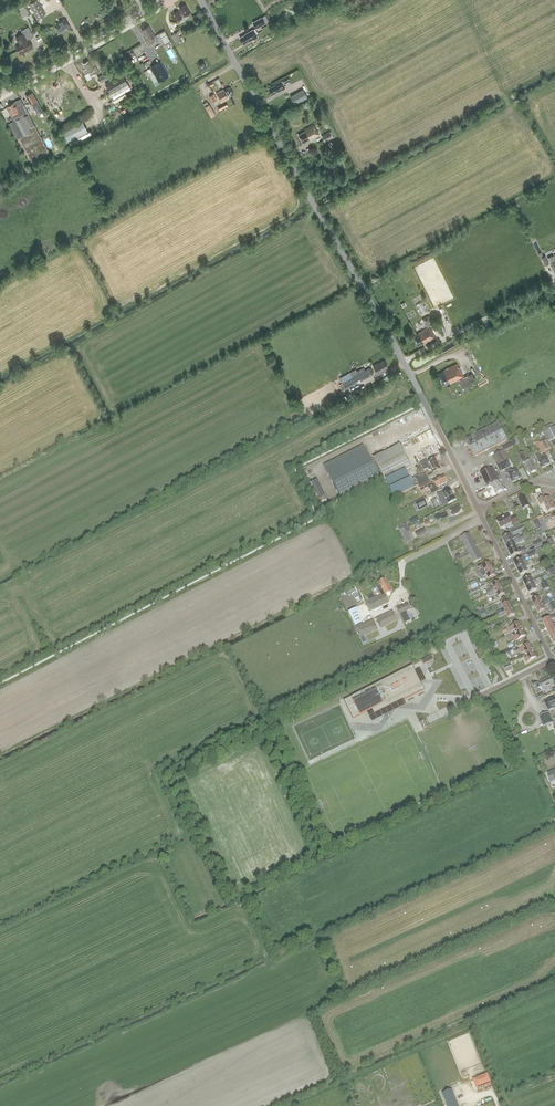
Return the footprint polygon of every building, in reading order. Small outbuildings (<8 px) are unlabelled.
[(37,0),(29,4),(38,19),(45,14),(37,0)] [(26,8),(23,3),(17,7),(20,12),(26,8)] [(180,8),(181,11),(180,11),(179,11),(177,9),(173,11),(178,20),(183,18),(181,16),(181,15),(183,14),(184,16),(190,13),(186,5),(180,8)] [(265,23),(269,21),(266,16),(253,23),(256,29),(265,24),(265,23)] [(64,29),(69,26),(65,19),(56,24),(58,27),(56,28),(59,34),(65,30),(64,29)] [(152,38),(154,37),(148,26),(142,30),(150,44),(154,42),(152,38)] [(19,43),(20,45),(16,47),(20,54),(26,51),(33,47),(28,40),(33,37),(27,27),(21,32),(22,34),(15,38),(19,44),(19,43)] [(258,38),(257,35),(254,30),(245,35),(240,38),(243,44),(247,42),(254,39),(254,40),(258,38)] [(181,39),(177,32),(171,35),(175,43),(181,39)] [(166,46),(171,43),(167,35),(161,38),(166,46)] [(9,55),(2,59),(4,64),(11,61),(9,55)] [(83,70),(86,75),(88,73),(90,76),(95,73),(95,74),(99,72),(96,67),(93,68),(89,60),(83,64),(86,69),(83,70)] [(151,67),(159,82),(169,76),(160,62),(151,67)] [(101,82),(107,79),(104,74),(98,77),(101,82)] [(123,74),(105,84),(111,94),(128,84),(123,74)] [(275,85),(272,87),(269,89),(272,94),(274,93),(275,93),(279,91),(279,92),(286,88),(281,80),(275,84),(275,85)] [(228,97),(234,94),(230,87),(224,90),(223,89),(216,93),(221,103),(229,99),(228,97)] [(290,96),(295,104),(307,97),(303,89),(290,96)] [(28,100),(30,104),(32,103),(38,113),(42,110),(35,97),(34,97),(32,93),(26,96),(28,100)] [(35,125),(31,119),(29,114),(21,99),(7,107),(9,110),(8,111),(12,117),(12,116),(14,121),(9,124),(17,139),(19,138),(33,165),(50,156),(35,125)] [(215,115),(209,104),(207,101),(203,104),(211,117),(215,115)] [(60,133),(65,143),(88,130),(83,121),(60,133)] [(310,140),(319,135),(313,125),(305,130),(305,131),(298,135),(303,143),(310,139),(310,140)] [(333,137),(330,131),(329,129),(325,132),(326,133),(322,136),(325,142),(333,137)] [(61,149),(64,146),(59,140),(55,144),(61,149)] [(541,252),(538,253),(541,259),(542,259),(545,265),(549,263),(545,255),(544,256),(541,252)] [(419,334),(413,337),(418,346),(424,342),(425,344),(435,338),(431,330),(429,327),(433,324),(429,316),(423,319),(427,328),(418,333),(419,334)] [(377,373),(388,367),(384,360),(378,364),(377,363),(373,366),(377,373)] [(458,368),(456,364),(444,370),(444,371),(438,375),(443,386),(450,382),(450,383),(462,377),(466,384),(472,382),(468,374),(464,376),(459,367),(458,368)] [(350,379),(351,380),(344,384),(346,387),(349,385),(349,386),(353,384),(354,385),(373,374),(370,368),(350,379)] [(474,457),(507,440),(498,422),(465,439),(474,457)] [(544,432),(546,437),(548,441),(554,438),(554,427),(544,432)] [(546,437),(535,442),(541,454),(551,449),(548,442),(548,441),(546,437)] [(429,479),(426,475),(423,476),(418,476),(410,480),(405,470),(411,467),(400,444),(373,458),(385,481),(390,490),(389,491),(393,498),(429,479)] [(362,446),(324,465),(340,498),(379,478),(362,446)] [(500,451),(495,454),(500,464),(497,466),(500,473),(504,470),(506,474),(508,473),(513,482),(521,478),(516,469),(513,471),(507,461),(507,460),(506,461),(500,451)] [(531,473),(537,470),(531,460),(527,462),(526,461),(528,460),(524,452),(519,455),(523,463),(525,462),(531,473)] [(550,464),(546,455),(545,454),(540,456),(539,453),(536,455),(538,459),(537,460),(539,462),(542,468),(550,464)] [(420,463),(424,470),(427,468),(428,469),(430,470),(431,469),(433,472),(440,469),(435,458),(428,461),(427,460),(420,463)] [(500,481),(502,480),(498,471),(495,473),(493,467),(480,473),(487,486),(491,484),(492,485),(496,494),(504,490),(500,481)] [(433,481),(435,484),(432,483),(431,484),(429,481),(418,486),(421,493),(429,489),(430,490),(432,494),(439,490),(437,486),(447,482),(444,476),(433,481)] [(450,488),(438,495),(444,505),(456,499),(450,488)] [(434,500),(432,498),(437,496),(435,492),(432,494),(428,496),(431,501),(434,500)] [(533,493),(529,495),(527,497),(531,506),(538,503),(533,493)] [(529,505),(525,496),(519,499),(523,508),(529,505)] [(554,508),(550,497),(545,499),(544,496),(538,499),(541,505),(544,503),(548,512),(554,508)] [(424,498),(414,503),(418,510),(427,505),(424,498)] [(459,511),(461,510),(459,505),(455,507),(454,507),(449,509),(446,511),(449,517),(452,515),(452,516),(454,515),(455,515),(458,514),(457,513),(460,512),(459,511)] [(513,524),(518,521),(515,516),(510,518),(508,515),(502,518),(501,517),(497,519),(501,528),(512,523),(513,524)] [(552,516),(545,519),(546,522),(552,520),(551,519),(553,519),(554,523),(554,515),(552,516)] [(514,536),(526,530),(523,525),(511,531),(514,536)] [(417,537),(427,532),(425,528),(415,532),(417,537)] [(461,537),(465,546),(473,542),(469,533),(461,537)] [(505,545),(520,538),(519,535),(515,537),(512,538),(510,534),(502,538),(505,545)] [(516,547),(515,543),(517,542),(521,540),(520,538),(505,545),(508,551),(516,547)] [(552,538),(547,541),(550,548),(554,546),(554,544),(552,538)] [(543,545),(540,540),(533,543),(536,548),(543,545)] [(478,550),(473,542),(465,546),(469,554),(478,550)] [(511,557),(526,550),(525,548),(521,550),(521,549),(518,551),(516,547),(508,551),(511,557)] [(482,559),(478,550),(469,554),(474,563),(482,559)] [(517,569),(532,562),(531,560),(527,561),(524,562),(522,559),(514,563),(517,569)] [(478,576),(493,569),(489,562),(482,566),(484,569),(481,570),(481,571),(476,573),(478,576)] [(528,572),(526,567),(533,564),(532,562),(517,569),(520,576),(528,572)] [(543,568),(546,567),(544,562),(541,564),(534,567),(535,571),(543,568)] [(552,565),(544,568),(546,572),(549,571),(551,574),(554,573),(554,572),(552,565)] [(496,575),(493,569),(478,576),(479,579),(487,575),(489,579),(496,575)] [(526,587),(541,580),(540,578),(536,580),(536,579),(533,581),(531,577),(523,581),(526,587)] [(376,586),(378,590),(381,595),(366,602),(370,611),(389,602),(385,594),(393,591),(388,582),(388,583),(385,578),(378,582),(379,584),(376,586)] [(479,587),(476,580),(469,583),(473,590),(479,587)] [(537,590),(535,586),(542,583),(541,580),(526,587),(529,594),(537,590)] [(488,594),(502,587),(499,581),(492,584),(494,587),(491,589),(486,591),(488,594)] [(549,587),(546,581),(540,584),(543,590),(549,587)] [(477,595),(482,593),(479,587),(468,592),(471,598),(477,596),(477,595)] [(505,594),(502,587),(488,594),(484,596),(486,599),(497,593),(498,597),(505,594)] [(542,603),(541,600),(539,597),(532,600),(535,606),(542,603)] [(545,610),(543,606),(551,602),(550,600),(545,602),(542,603),(535,606),(539,613),(545,610)] [(498,615),(512,608),(509,602),(502,605),(504,608),(496,612),(498,615)] [(406,611),(411,609),(408,603),(397,608),(405,623),(410,621),(406,611)] [(515,614),(512,608),(498,615),(499,617),(507,614),(508,617),(515,614)] [(398,620),(395,616),(393,610),(376,618),(381,628),(398,620)] [(360,638),(377,630),(372,620),(365,624),(359,612),(350,616),(356,628),(355,628),(360,638)] [(549,617),(542,621),(545,627),(552,623),(551,620),(554,619),(554,618),(554,615),(549,617)] [(514,630),(516,632),(522,629),(519,622),(509,627),(511,631),(514,630)] [(496,628),(493,623),(487,625),(490,631),(496,628)] [(554,629),(554,625),(554,626),(552,623),(545,627),(548,632),(554,629)] [(522,629),(516,632),(513,634),(516,641),(525,636),(522,629)] [(525,651),(526,654),(533,651),(529,644),(520,649),(522,653),(525,651)] [(512,649),(500,655),(505,664),(510,662),(508,656),(514,653),(512,649)] [(536,657),(533,651),(526,654),(527,656),(524,658),(526,662),(536,657)] [(422,660),(424,664),(434,659),(433,660),(431,656),(432,655),(422,660)] [(506,672),(513,669),(510,663),(504,666),(506,672)] [(412,665),(344,700),(353,719),(371,710),(374,716),(425,690),(412,665)] [(538,684),(538,683),(533,685),(537,693),(554,685),(551,677),(540,682),(540,683),(538,684)] [(542,704),(545,711),(548,709),(549,711),(554,708),(554,696),(544,701),(545,702),(542,704)] [(542,716),(546,725),(546,726),(553,724),(548,713),(542,715),(542,716)] [(486,1074),(474,1079),(476,1085),(489,1080),(486,1074)] [(443,1093),(448,1105),(457,1105),(451,1090),(443,1093)]
